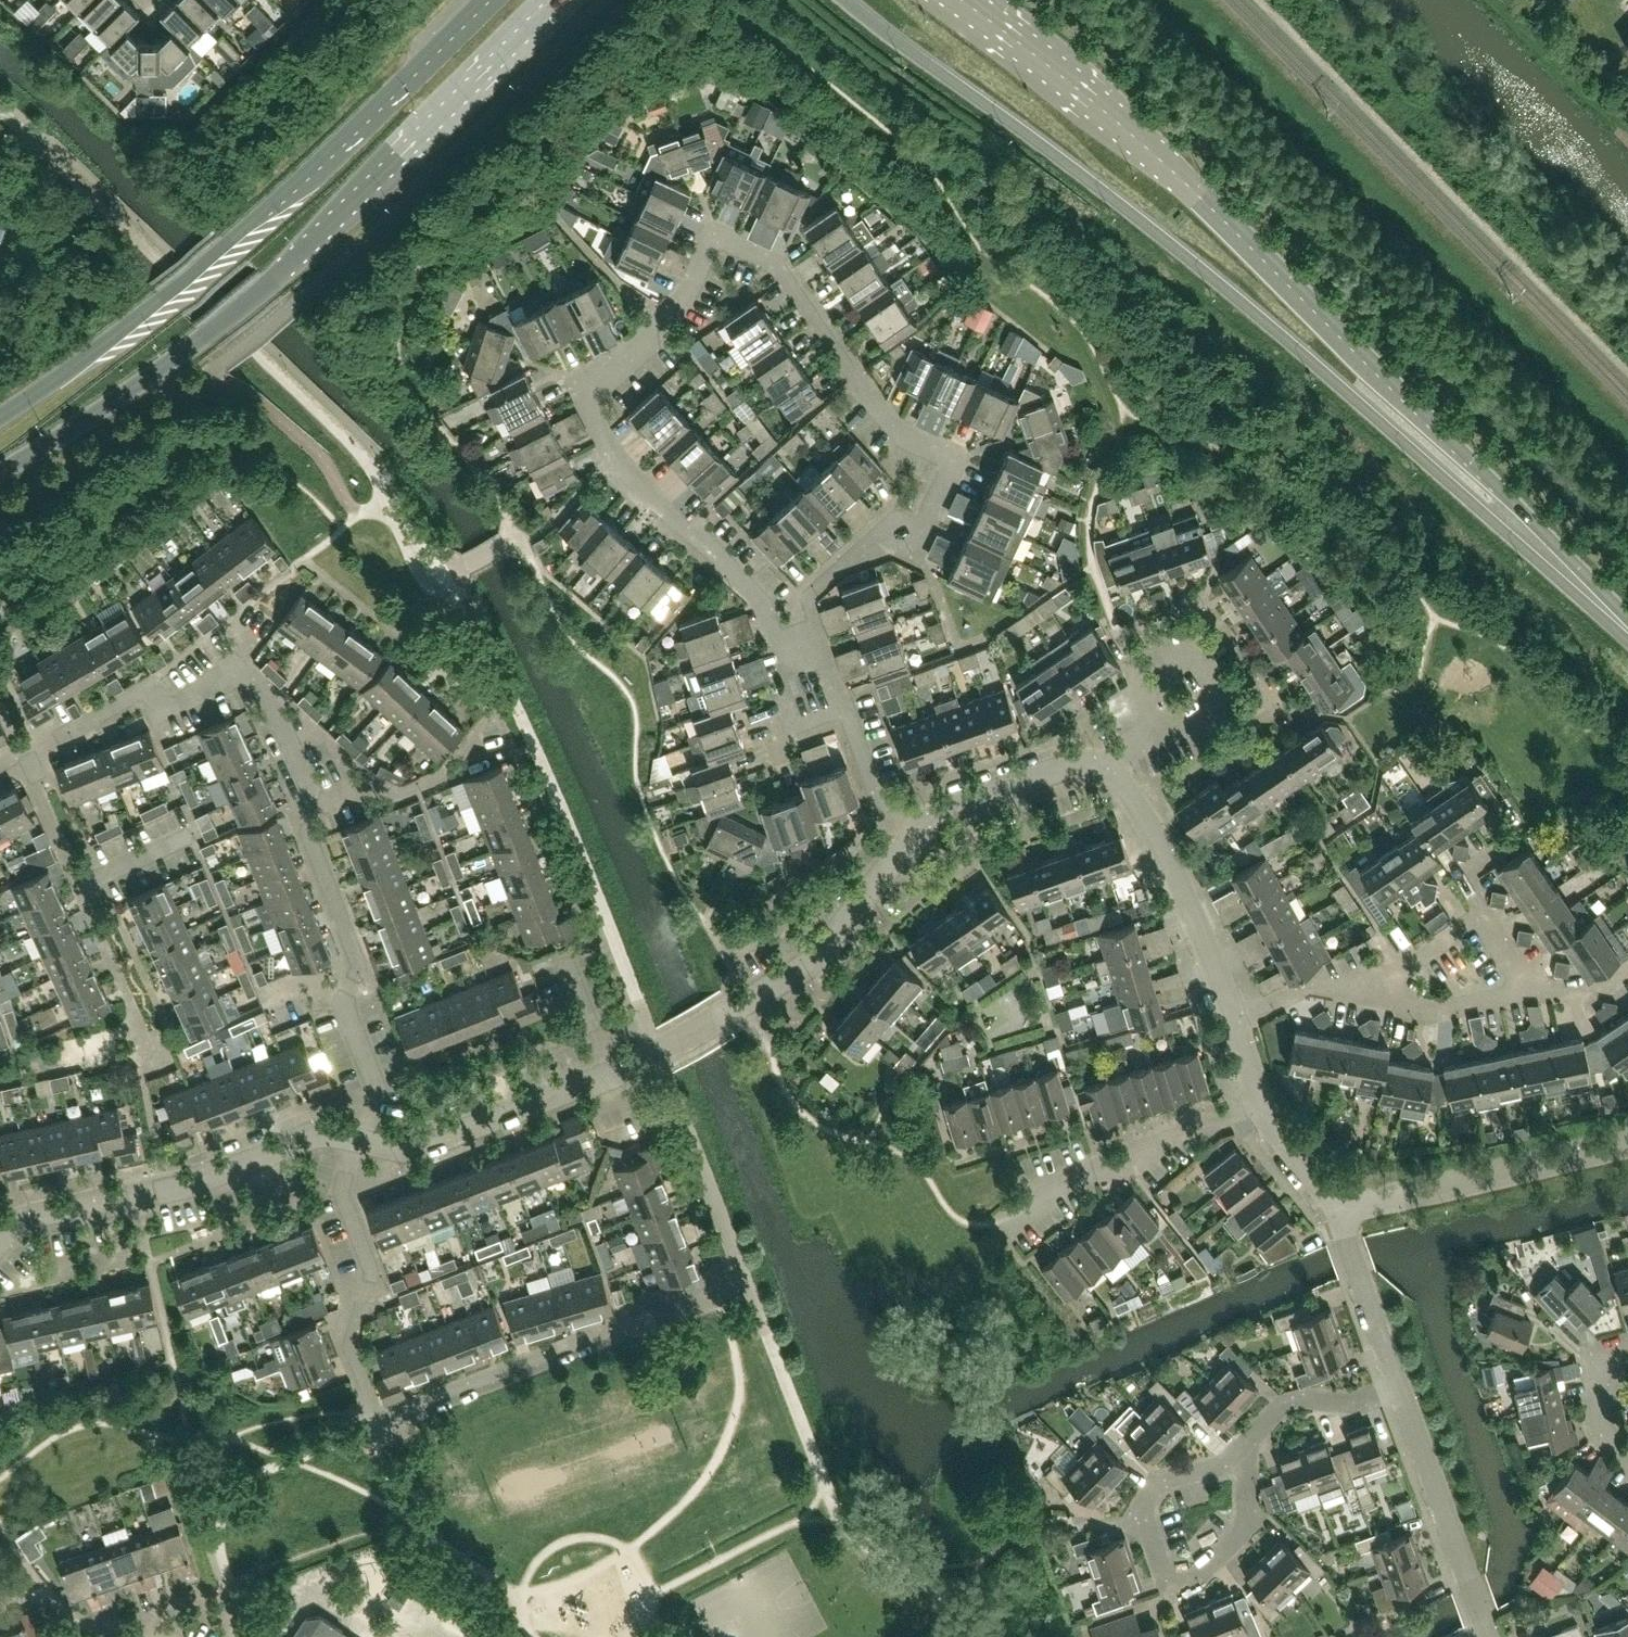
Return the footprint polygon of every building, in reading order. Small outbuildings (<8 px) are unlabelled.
[(47,0),(38,10),(47,19),(57,10),(47,0)] [(89,0),(65,0),(77,12),(89,0)] [(121,0),(89,0),(77,12),(93,28),(121,0)] [(126,27),(126,28),(140,15),(125,0),(121,0),(93,28),(109,44),(126,27)] [(179,0),(175,0),(161,15),(174,28),(191,44),(207,28),(179,0)] [(211,0),(179,0),(207,28),(223,13),(211,0)] [(242,0),(211,0),(223,13),(227,17),(243,1),(242,0)] [(246,13),(255,22),(265,13),(256,4),(246,13)] [(38,28),(47,19),(38,10),(29,19),(38,28)] [(274,22),(265,13),(255,22),(265,31),(274,22)] [(133,69),(138,64),(150,64),(150,40),(138,40),(126,28),(126,27),(109,44),(99,54),(123,78),(133,69)] [(167,68),(191,44),(174,28),(162,40),(150,40),(150,64),(162,64),(167,68)] [(81,31),(71,40),(81,50),(90,40),(81,31)] [(214,45),(223,54),(233,45),(224,35),(214,45)] [(72,59),(81,50),(71,40),(62,50),(72,59)] [(242,54),(233,45),(223,54),(233,63),(242,54)] [(137,94),(150,94),(150,81),(137,81),(137,94)] [(150,94),(150,116),(167,116),(167,94),(163,94),(150,94)] [(732,111),(737,100),(728,96),(723,107),(732,111)] [(754,99),(743,121),(761,129),(771,107),(754,99)] [(724,151),(729,142),(731,138),(725,135),(729,126),(715,120),(679,132),(692,168),(703,164),(709,181),(718,161),(719,162),(724,151)] [(615,143),(619,134),(608,129),(604,138),(615,143)] [(692,168),(679,132),(656,141),(659,150),(651,153),(643,169),(645,170),(666,180),(667,179),(668,176),(692,168)] [(729,195),(751,151),(750,150),(750,151),(729,142),(724,151),(719,162),(718,161),(709,181),(707,185),(729,195)] [(598,147),(587,154),(603,161),(607,151),(598,147)] [(750,205),(767,171),(753,165),(758,154),(751,151),(729,195),(750,205)] [(772,215),(793,171),(785,167),(780,178),(767,171),(750,205),(772,215)] [(680,213),(690,190),(667,179),(666,180),(645,170),(635,191),(680,213)] [(806,201),(810,192),(795,185),(801,175),(793,171),(772,215),(794,226),(806,201)] [(670,234),(680,213),(635,191),(632,199),(642,204),(636,218),(670,234)] [(810,192),(806,201),(809,203),(817,196),(810,192)] [(819,246),(860,219),(855,212),(845,218),(836,205),(805,226),(819,246)] [(670,234),(636,218),(629,231),(619,226),(615,234),(660,255),(670,234)] [(819,246),(832,266),(863,245),(855,232),(864,226),(860,219),(819,246)] [(649,277),(660,255),(615,234),(611,241),(622,246),(615,261),(649,277)] [(891,243),(881,251),(885,258),(891,254),(896,251),(891,243)] [(863,245),(832,266),(845,285),(861,275),(885,258),(881,251),(872,257),(863,245)] [(502,249),(491,255),(497,268),(509,262),(502,249)] [(891,254),(885,258),(890,265),(896,261),(901,257),(896,251),(891,254)] [(861,275),(845,285),(859,304),(890,283),(881,271),(890,265),(885,258),(861,275)] [(916,268),(921,278),(936,270),(931,260),(916,268)] [(480,280),(475,269),(466,273),(472,284),(480,280)] [(616,310),(599,277),(584,284),(579,274),(571,277),(579,292),(594,321),(616,310)] [(902,275),(890,283),(859,304),(872,324),(913,296),(915,294),(902,275)] [(594,321),(579,292),(571,277),(564,281),(569,292),(556,299),(573,332),(594,321)] [(459,301),(464,292),(452,286),(448,295),(459,301)] [(573,332),(556,299),(542,305),(537,295),(530,299),(552,343),(573,332)] [(886,344),(917,323),(908,310),(917,303),(913,296),(872,324),(886,344)] [(552,343),(530,299),(522,303),(527,313),(514,320),(519,330),(518,331),(530,354),(552,343)] [(739,341),(770,320),(756,299),(725,321),(739,341)] [(963,322),(974,328),(985,306),(974,301),(963,322)] [(994,311),(985,306),(974,328),(983,332),(994,311)] [(515,332),(518,331),(519,330),(514,320),(507,307),(491,316),(488,324),(479,321),(472,344),(507,356),(515,332)] [(752,360),(783,339),(770,320),(739,341),(752,360)] [(711,353),(732,340),(723,325),(702,337),(711,353)] [(1002,345),(1014,351),(1022,335),(1010,329),(1002,345)] [(765,380),(796,358),(783,339),(752,360),(765,380)] [(905,350),(901,344),(900,343),(890,350),(895,357),(905,350)] [(500,380),(507,356),(472,344),(464,368),(473,371),(471,379),(479,395),(492,389),(502,384),(501,383),(500,380)] [(918,392),(934,358),(912,347),(895,381),(918,392)] [(939,402),(960,357),(939,347),(934,358),(918,392),(939,402)] [(698,358),(704,365),(714,358),(709,350),(698,358)] [(1055,370),(1063,360),(1056,354),(1048,364),(1055,370)] [(960,412),(976,378),(963,372),(968,361),(960,357),(939,402),(960,412)] [(720,365),(714,358),(704,365),(710,373),(720,365)] [(778,399),(809,378),(796,358),(765,380),(778,399)] [(1011,361),(1005,375),(1012,378),(1018,365),(1011,361)] [(536,393),(525,371),(501,383),(502,384),(492,389),(499,402),(488,408),(492,415),(536,393)] [(706,379),(700,371),(690,379),(696,386),(706,379)] [(981,422),(1003,378),(995,374),(990,384),(976,378),(960,412),(981,422)] [(792,419),(823,398),(809,378),(778,399),(792,419)] [(1014,409),(1019,398),(1005,392),(1010,381),(1003,378),(981,422),(1004,433),(1015,409),(1014,409)] [(1062,421),(1053,398),(1044,401),(1042,393),(1025,385),(1019,398),(1014,409),(1015,409),(1018,411),(1026,434),(1062,421)] [(647,431),(674,406),(658,387),(630,413),(647,431)] [(727,395),(732,403),(742,395),(737,388),(727,395)] [(704,397),(710,405),(720,397),(714,390),(704,397)] [(453,401),(448,392),(437,398),(442,406),(453,401)] [(513,431),(546,414),(536,393),(492,415),(496,423),(506,417),(513,431)] [(748,403),(742,395),(732,403),(738,410),(748,403)] [(726,405),(720,397),(710,405),(716,412),(726,405)] [(841,408),(834,401),(833,399),(826,405),(834,415),(841,408)] [(662,448),(690,423),(674,406),(647,431),(662,448)] [(557,434),(546,414),(513,431),(520,444),(509,449),(513,457),(557,434)] [(1064,456),(1061,448),(1070,445),(1062,421),(1026,434),(1030,444),(1019,448),(1017,453),(1033,460),(1032,462),(1043,467),(1056,473),(1064,456)] [(678,466),(706,440),(690,423),(662,448),(678,466)] [(743,438),(753,430),(747,423),(737,430),(743,438)] [(797,432),(790,438),(799,447),(805,441),(797,432)] [(771,433),(762,442),(768,449),(777,440),(771,433)] [(534,472),(568,455),(557,434),(513,457),(517,464),(527,459),(534,472)] [(792,453),(799,447),(790,438),(783,444),(792,453)] [(694,483),(722,458),(706,440),(678,466),(694,483)] [(882,468),(857,440),(846,450),(839,442),(832,449),(839,457),(864,484),(882,468)] [(759,457),(768,449),(762,442),(753,450),(759,457)] [(726,452),(733,467),(747,460),(741,445),(726,452)] [(1036,480),(1043,467),(1032,462),(1033,460),(1017,453),(1009,449),(999,472),(1043,493),(1047,485),(1036,480)] [(782,462),(774,453),(755,469),(764,479),(782,462)] [(579,477),(568,455),(534,472),(546,494),(579,477)] [(864,484),(839,457),(821,472),(847,500),(864,484)] [(711,501),(738,476),(722,458),(694,483),(711,501)] [(1089,476),(1093,467),(1082,462),(1077,470),(1089,476)] [(757,485),(764,479),(755,469),(739,484),(750,496),(757,489),(757,485)] [(847,500),(821,472),(804,488),(829,516),(847,500)] [(1043,493),(999,472),(989,493),(1022,509),(1029,495),(1040,500),(1043,493)] [(1146,485),(1137,489),(1141,500),(1150,497),(1146,485)] [(829,516),(804,488),(787,504),(812,532),(829,516)] [(1132,503),(1141,500),(1137,489),(1128,492),(1132,503)] [(1033,514),(1022,509),(989,493),(978,514),(1023,535),(1033,514)] [(1119,508),(1115,496),(1106,499),(1110,511),(1119,508)] [(731,509),(722,500),(715,506),(724,515),(731,509)] [(577,545),(602,517),(583,501),(559,529),(577,545)] [(553,512),(550,508),(548,504),(537,510),(542,518),(553,512)] [(812,532),(787,504),(769,520),(795,547),(812,532)] [(1215,514),(1209,516),(1213,529),(1220,526),(1231,522),(1227,510),(1215,514)] [(1189,565),(1212,556),(1196,512),(1173,520),(1176,529),(1189,565)] [(1023,535),(978,514),(968,535),(1013,556),(1019,543),(1023,535)] [(276,547),(252,515),(231,531),(256,563),(276,547)] [(1062,515),(1057,525),(1071,531),(1075,522),(1062,515)] [(172,517),(164,523),(170,531),(178,525),(172,517)] [(587,569),(620,532),(602,517),(577,545),(589,555),(581,564),(587,569)] [(795,547),(769,520),(751,536),(776,564),(795,547)] [(1189,565),(1176,529),(1173,520),(1151,528),(1154,537),(1166,572),(1189,565)] [(1224,539),(1220,527),(1211,530),(1215,542),(1224,539)] [(154,529),(143,537),(150,547),(161,538),(154,529)] [(256,563),(231,531),(212,546),(237,578),(256,563)] [(613,576),(637,547),(620,532),(587,569),(594,575),(602,566),(613,576)] [(958,556),(1003,577),(1013,556),(968,535),(958,556)] [(549,545),(545,536),(534,542),(538,551),(549,545)] [(1077,552),(1076,542),(1065,537),(1058,552),(1060,553),(1079,562),(1078,556),(1077,552)] [(1166,572),(1154,537),(1132,545),(1144,580),(1166,572)] [(1240,548),(1234,540),(1224,547),(1229,555),(1240,548)] [(1144,580),(1132,545),(1108,553),(1121,588),(1144,580)] [(237,578),(212,546),(192,561),(217,593),(237,578)] [(623,600),(655,562),(637,547),(613,576),(624,585),(617,594),(623,600)] [(1081,568),(1080,566),(1079,562),(1060,553),(1065,579),(1081,568)] [(290,565),(281,554),(274,560),(282,571),(290,565)] [(1234,596),(1265,575),(1251,555),(1220,576),(1234,596)] [(999,585),(1003,577),(958,556),(947,578),(992,600),(999,585)] [(217,593),(192,561),(173,576),(197,608),(217,593)] [(649,606),(673,578),(655,562),(623,600),(630,605),(637,596),(649,606)] [(1296,571),(1301,579),(1312,572),(1306,564),(1296,571)] [(1317,579),(1312,572),(1301,579),(1306,586),(1317,579)] [(1247,616),(1278,595),(1265,575),(1234,596),(1247,616)] [(197,608),(173,576),(153,591),(178,624),(197,608)] [(886,600),(878,576),(843,589),(851,612),(886,600)] [(914,580),(917,589),(929,585),(926,576),(914,580)] [(667,622),(692,594),(673,578),(649,606),(667,622)] [(249,579),(242,585),(251,596),(258,590),(249,579)] [(77,581),(64,590),(70,600),(84,591),(77,581)] [(243,602),(251,596),(242,585),(235,591),(243,602)] [(932,594),(929,585),(917,589),(920,598),(932,594)] [(1029,590),(1024,599),(1028,604),(1040,596),(1029,590)] [(1162,590),(1149,594),(1154,608),(1167,604),(1162,590)] [(178,624),(153,591),(133,607),(157,639),(178,624)] [(298,642),(322,609),(302,594),(278,627),(298,642)] [(1052,595),(1045,601),(1052,611),(1060,606),(1052,595)] [(1261,635),(1292,614),(1278,595),(1247,616),(1261,635)] [(1332,603),(1337,611),(1348,604),(1342,596),(1332,603)] [(894,622),(886,600),(851,612),(859,634),(894,622)] [(1044,616),(1052,611),(1045,601),(1037,606),(1044,616)] [(1343,619),(1353,611),(1348,604),(1337,611),(1343,619)] [(846,605),(818,614),(823,631),(851,622),(846,605)] [(318,656),(342,624),(322,609),(298,642),(318,656)] [(724,633),(716,609),(680,622),(686,637),(675,641),(678,649),(724,633)] [(147,645),(127,610),(105,623),(125,658),(147,645)] [(210,610),(203,616),(212,627),(219,621),(210,610)] [(1284,648),(1305,633),(1304,632),(1292,614),(1261,635),(1275,656),(1284,649),(1284,648)] [(205,633),(212,627),(203,616),(196,622),(205,633)] [(929,624),(933,633),(944,629),(941,620),(929,624)] [(902,644),(894,622),(859,634),(867,657),(902,644)] [(1014,622),(1006,627),(1013,638),(1021,632),(1014,622)] [(125,658),(105,623),(83,635),(104,670),(125,658)] [(338,671),(362,638),(342,624),(318,656),(338,671)] [(1110,674),(1120,667),(1091,625),(1081,632),(1079,629),(1069,636),(1096,676),(1106,669),(1110,674)] [(1297,667),(1328,646),(1314,626),(1304,632),(1305,633),(1284,648),(1284,649),(1297,667)] [(1005,643),(1013,638),(1006,627),(998,633),(1005,643)] [(948,638),(944,629),(933,633),(936,642),(948,638)] [(732,655),(724,633),(678,649),(680,657),(691,653),(696,667),(732,655)] [(1360,641),(1366,648),(1376,641),(1371,633),(1360,641)] [(104,670),(83,635),(62,648),(82,683),(104,670)] [(643,651),(651,641),(644,635),(636,644),(643,651)] [(1096,676),(1069,636),(1048,649),(1049,650),(1055,658),(1080,694),(1090,688),(1086,683),(1096,676)] [(359,686),(383,653),(362,638),(338,671),(359,686)] [(1381,649),(1376,641),(1366,648),(1371,656),(1381,649)] [(910,667),(902,644),(867,657),(875,680),(910,667)] [(1310,687),(1341,665),(1328,646),(1297,667),(1310,687)] [(82,683),(62,648),(41,660),(61,695),(82,683)] [(161,650),(153,655),(160,667),(168,662),(161,650)] [(1080,694),(1055,658),(1049,650),(1032,662),(1037,670),(1036,671),(1057,702),(1068,695),(1071,701),(1080,694)] [(976,651),(967,654),(971,666),(980,663),(976,651)] [(837,655),(838,667),(865,664),(864,652),(837,655)] [(963,669),(971,666),(967,654),(958,657),(963,669)] [(152,672),(160,667),(153,655),(145,660),(152,672)] [(740,677),(732,655),(696,667),(701,681),(690,685),(693,693),(740,677)] [(1350,659),(1341,665),(1310,687),(1324,707),(1329,704),(1331,708),(1341,709),(1365,691),(1365,682),(1350,659)] [(61,695),(41,660),(18,673),(33,698),(24,703),(36,724),(55,713),(48,703),(61,695)] [(261,667),(271,677),(278,670),(268,660),(261,667)] [(382,708),(410,678),(391,661),(363,691),(382,708)] [(932,667),(923,670),(927,682),(936,679),(932,667)] [(288,679),(278,670),(271,677),(281,686),(288,679)] [(914,673),(918,685),(927,682),(923,670),(914,673)] [(1057,702),(1036,671),(1016,685),(1021,692),(1028,704),(1041,721),(1051,715),(1047,709),(1057,702)] [(118,676),(110,681),(117,693),(125,688),(118,676)] [(748,700),(740,677),(693,693),(696,701),(707,697),(712,710),(712,711),(730,705),(731,706),(748,700)] [(400,725),(428,695),(410,678),(382,708),(400,725)] [(109,697),(117,693),(110,681),(102,685),(109,697)] [(891,695),(886,683),(877,686),(882,698),(891,695)] [(1018,724),(1005,688),(982,696),(997,738),(1007,734),(1005,728),(1018,724)] [(1021,692),(1012,698),(1017,712),(1028,704),(1021,692)] [(891,695),(882,698),(887,714),(901,709),(896,693),(891,695)] [(306,710),(313,702),(304,695),(298,702),(306,710)] [(418,742),(446,712),(428,695),(400,725),(418,742)] [(972,740),(960,704),(957,696),(935,703),(938,712),(952,753),(963,750),(961,744),(972,740)] [(997,738),(982,696),(960,704),(972,740),(984,735),(986,742),(997,738)] [(82,713),(75,701),(67,706),(74,718),(82,713)] [(324,713),(313,702),(306,710),(318,720),(324,713)] [(738,727),(731,706),(730,705),(712,711),(712,710),(694,716),(700,731),(689,735),(692,743),(738,727)] [(437,759),(465,730),(446,712),(418,742),(437,759)] [(952,753),(938,712),(916,720),(928,755),(940,751),(942,757),(952,753)] [(246,738),(235,715),(198,732),(209,755),(246,738)] [(0,720),(0,743),(9,739),(0,720)] [(928,755),(916,720),(892,728),(907,770),(919,765),(916,759),(928,755)] [(1342,754),(1336,744),(1346,737),(1338,725),(1330,724),(1325,728),(1321,723),(1301,737),(1322,768),(1342,754)] [(746,750),(738,727),(692,743),(694,751),(706,747),(710,760),(710,762),(729,755),(729,756),(746,750)] [(165,768),(158,750),(150,730),(126,739),(141,777),(165,768)] [(336,738),(346,747),(353,740),(343,730),(336,738)] [(1322,768),(1301,737),(1281,750),(1303,781),(1322,768)] [(256,761),(246,738),(209,755),(219,778),(256,761)] [(141,777),(126,739),(103,748),(118,786),(141,777)] [(363,749),(353,740),(346,747),(356,756),(363,749)] [(179,756),(173,743),(164,747),(170,760),(179,756)] [(1417,743),(1405,751),(1406,752),(1411,760),(1423,752),(1417,744),(1417,743)] [(118,786),(103,748),(80,757),(95,795),(118,786)] [(684,749),(665,755),(669,768),(688,762),(684,749)] [(1303,781),(1281,750),(1262,764),(1283,795),(1303,781)] [(736,777),(729,756),(729,755),(710,762),(710,760),(693,766),(698,782),(687,786),(690,794),(736,777)] [(95,795),(80,757),(56,766),(71,804),(95,795)] [(651,782),(668,780),(665,758),(648,760),(651,782)] [(267,783),(256,761),(219,778),(230,800),(267,783)] [(377,773),(390,779),(394,770),(381,764),(377,773)] [(860,799),(847,764),(824,772),(840,818),(848,816),(844,805),(860,799)] [(1283,795),(1262,764),(1243,777),(1264,808),(1283,795)] [(511,788),(502,765),(464,779),(474,803),(511,788)] [(406,776),(394,770),(390,779),(402,784),(406,776)] [(840,818),(824,772),(800,780),(805,793),(806,792),(814,815),(815,815),(828,810),(832,821),(840,818)] [(1481,772),(1470,780),(1467,775),(1445,780),(1442,782),(1450,794),(1471,825),(1491,811),(1489,807),(1500,800),(1481,772)] [(180,781),(185,793),(194,789),(188,777),(180,781)] [(745,801),(736,777),(690,794),(693,802),(704,798),(709,812),(720,808),(720,809),(745,801)] [(1264,808),(1243,777),(1224,789),(1223,790),(1238,811),(1237,812),(1240,816),(1244,822),(1264,808)] [(1197,794),(1222,829),(1240,816),(1237,812),(1238,811),(1223,790),(1224,789),(1218,780),(1197,794)] [(1471,825),(1450,794),(1442,782),(1441,783),(1443,786),(1425,799),(1430,807),(1452,838),(1471,825)] [(277,806),(267,783),(230,800),(240,823),(277,806)] [(16,786),(0,795),(0,811),(13,834),(35,822),(16,786)] [(685,787),(676,789),(678,797),(687,795),(685,787)] [(520,812),(511,788),(474,803),(483,826),(520,812)] [(200,802),(194,789),(185,793),(191,806),(200,802)] [(820,827),(815,815),(814,815),(806,792),(805,793),(784,800),(800,846),(808,844),(804,833),(820,827)] [(1201,843),(1222,829),(1197,794),(1177,808),(1201,843)] [(1355,799),(1347,805),(1354,815),(1362,810),(1355,799)] [(1452,838),(1430,807),(1425,799),(1405,812),(1418,831),(1433,852),(1433,851),(1452,838)] [(800,846),(784,800),(761,808),(769,833),(770,832),(774,843),(788,838),(792,849),(800,846)] [(165,801),(153,807),(157,815),(169,810),(165,801)] [(428,806),(433,819),(442,816),(437,803),(428,806)] [(1347,820),(1354,815),(1347,805),(1339,810),(1347,820)] [(144,821),(157,815),(153,807),(140,812),(144,821)] [(727,857),(744,823),(721,813),(720,809),(720,808),(709,812),(695,817),(702,834),(709,838),(705,846),(727,857)] [(388,812),(390,827),(410,824),(408,809),(388,812)] [(415,814),(420,826),(429,823),(424,810),(415,814)] [(0,811),(0,841),(13,834),(0,811)] [(529,835),(520,812),(483,826),(492,849),(529,835)] [(389,838),(380,815),(380,814),(342,829),(352,853),(389,838)] [(286,840),(277,816),(239,831),(248,855),(286,840)] [(447,828),(442,816),(433,819),(438,832),(447,828)] [(1335,828),(1328,818),(1320,823),(1327,834),(1335,828)] [(120,821),(107,827),(111,836),(124,830),(120,821)] [(433,835),(429,823),(420,826),(424,839),(433,835)] [(779,857),(774,843),(770,832),(769,833),(766,834),(744,823),(727,857),(750,868),(754,859),(761,863),(779,857)] [(219,833),(215,825),(202,830),(206,839),(219,833)] [(99,841),(111,836),(107,827),(95,833),(99,841)] [(1133,869),(1118,827),(1106,831),(1109,838),(1097,842),(1109,877),(1133,869)] [(1290,829),(1282,834),(1288,845),(1296,840),(1290,829)] [(689,839),(685,830),(673,834),(677,843),(689,839)] [(1441,862),(1433,851),(1433,852),(1418,831),(1399,844),(1421,876),(1441,862)] [(1288,845),(1282,834),(1261,845),(1267,856),(1280,849),(1288,845)] [(538,858),(529,835),(492,849),(501,873),(538,858)] [(398,861),(389,838),(352,853),(361,876),(398,861)] [(295,863),(286,840),(248,855),(257,878),(295,863)] [(1109,877),(1097,842),(1085,846),(1083,840),(1073,843),(1087,885),(1109,877)] [(217,850),(214,841),(201,846),(205,855),(217,850)] [(24,855),(27,862),(31,871),(57,859),(50,843),(24,855)] [(1087,885),(1073,843),(1062,847),(1064,853),(1053,857),(1065,893),(1087,885)] [(1452,857),(1459,858),(1462,844),(1455,843),(1452,857)] [(1421,876),(1399,844),(1380,857),(1401,889),(1421,876)] [(1469,845),(1462,844),(1459,858),(1466,860),(1469,845)] [(1307,852),(1312,860),(1323,853),(1317,845),(1307,852)] [(1245,846),(1237,851),(1243,862),(1251,857),(1245,846)] [(1511,890),(1543,868),(1529,848),(1497,869),(1511,890)] [(446,853),(451,865),(460,862),(455,849),(446,853)] [(1589,849),(1575,857),(1581,869),(1595,860),(1589,849)] [(215,851),(206,855),(210,864),(219,860),(215,851)] [(1235,866),(1243,862),(1237,851),(1228,855),(1235,866)] [(1328,860),(1323,853),(1312,860),(1318,867),(1328,860)] [(1065,893),(1053,857),(1041,861),(1039,855),(1028,859),(1043,901),(1065,893)] [(433,860),(438,872),(446,869),(442,856),(433,860)] [(1277,879),(1266,857),(1232,875),(1244,897),(1277,879)] [(1381,903),(1401,889),(1380,857),(1360,871),(1356,865),(1345,873),(1379,924),(1391,916),(1381,903)] [(547,881),(538,858),(501,873),(510,896),(547,881)] [(1043,901),(1028,859),(1018,863),(1020,869),(1007,873),(1020,909),(1043,901)] [(407,884),(398,861),(361,876),(370,899),(407,884)] [(19,877),(31,871),(27,862),(15,868),(19,877)] [(465,874),(460,862),(451,865),(456,878),(465,874)] [(266,901),(304,886),(295,863),(257,878),(266,901)] [(1205,865),(1197,870),(1203,882),(1216,875),(1212,867),(1205,865)] [(1524,909),(1556,887),(1543,868),(1511,890),(1524,909)] [(59,893),(48,869),(11,886),(22,909),(59,893)] [(451,881),(446,869),(438,872),(442,885),(451,881)] [(783,885),(780,881),(776,875),(768,880),(776,891),(783,885)] [(199,880),(204,892),(213,889),(208,876),(199,880)] [(215,880),(220,893),(229,889),(224,877),(215,880)] [(1289,899),(1277,879),(1244,897),(1255,917),(1289,899)] [(1424,880),(1422,887),(1436,890),(1438,883),(1424,880)] [(556,904),(547,881),(510,896),(519,919),(556,904)] [(177,905),(166,882),(129,899),(140,922),(177,905)] [(416,907),(407,884),(370,899),(379,922),(416,907)] [(1333,891),(1339,898),(1349,891),(1344,884),(1333,891)] [(275,924),(313,909),(304,886),(266,901),(275,924)] [(1010,918),(989,887),(978,894),(974,889),(965,895),(990,932),(1010,918)] [(1569,906),(1556,887),(1524,909),(1537,928),(1569,906)] [(218,901),(213,889),(204,892),(209,905),(218,901)] [(234,901),(229,889),(220,893),(226,905),(234,901)] [(1490,904),(1497,905),(1500,891),(1493,890),(1490,904)] [(1354,899),(1349,891),(1339,898),(1344,906),(1354,899)] [(1507,893),(1500,891),(1497,905),(1504,906),(1507,893)] [(15,905),(13,893),(0,895),(0,908),(15,905)] [(69,915),(59,893),(22,909),(32,932),(69,915)] [(464,899),(469,911),(478,908),(473,895),(464,899)] [(990,932),(965,895),(956,901),(960,907),(950,914),(971,945),(976,952),(995,940),(990,932)] [(1152,910),(1148,898),(1139,901),(1143,913),(1152,910)] [(1300,920),(1289,899),(1255,917),(1266,938),(1300,920)] [(1580,899),(1569,906),(1537,928),(1551,948),(1562,941),(1561,940),(1582,926),(1582,925),(1593,918),(1580,899)] [(451,906),(455,919),(464,915),(460,903),(451,906)] [(581,933),(573,913),(562,918),(556,904),(519,919),(528,943),(554,932),(558,942),(581,933)] [(187,928),(177,905),(140,922),(150,945),(187,928)] [(425,930),(416,907),(379,922),(388,945),(425,930)] [(483,920),(478,908),(469,911),(474,924),(483,920)] [(322,932),(313,909),(275,924),(284,947),(322,932)] [(1443,909),(1437,912),(1445,925),(1451,921),(1443,909)] [(1106,911),(1097,914),(1101,926),(1110,923),(1106,911)] [(1575,960),(1606,938),(1606,937),(1613,932),(1600,913),(1593,918),(1582,925),(1582,926),(1561,940),(1562,941),(1575,960)] [(971,945),(950,914),(939,921),(936,916),(927,922),(951,958),(952,958),(957,965),(976,952),(971,945)] [(1092,928),(1101,926),(1097,914),(1088,916),(1092,928)] [(80,938),(69,915),(32,932),(43,954),(80,938)] [(469,928),(464,915),(455,919),(460,931),(469,928)] [(1278,959),(1311,940),(1300,920),(1266,938),(1278,959)] [(218,926),(223,938),(232,935),(227,922),(218,926)] [(234,926),(240,938),(249,935),(243,922),(234,926)] [(951,958),(927,922),(917,928),(921,933),(910,941),(931,972),(951,958)] [(1142,946),(1135,922),(1099,933),(1106,957),(1142,946)] [(1376,931),(1371,923),(1360,930),(1366,938),(1376,931)] [(1062,925),(1053,927),(1056,940),(1065,937),(1062,925)] [(1048,942),(1056,940),(1053,927),(1044,930),(1048,942)] [(197,950),(187,928),(150,945),(160,967),(197,950)] [(1516,943),(1523,944),(1526,930),(1519,929),(1516,943)] [(435,954),(425,930),(388,945),(397,969),(435,954)] [(1533,931),(1526,930),(1523,944),(1530,945),(1533,931)] [(322,932),(284,947),(294,971),(332,956),(322,932)] [(229,951),(238,947),(232,935),(223,938),(229,951)] [(254,947),(249,935),(240,938),(245,951),(254,947)] [(1320,935),(1311,940),(1278,959),(1290,980),(1332,957),(1320,935)] [(90,960),(80,938),(43,954),(53,977),(90,960)] [(1588,980),(1620,958),(1606,938),(1575,960),(1588,980)] [(1149,968),(1142,946),(1106,957),(1113,979),(1149,968)] [(465,948),(453,953),(456,962),(469,957),(465,948)] [(171,990),(208,973),(217,969),(212,959),(203,964),(197,950),(160,967),(171,990)] [(902,950),(894,957),(904,966),(919,979),(924,974),(902,950)] [(444,967),(456,962),(453,953),(440,958),(444,967)] [(923,982),(889,953),(881,963),(886,967),(878,976),(907,1001),(923,982)] [(1016,953),(1008,958),(1015,968),(1023,963),(1016,953)] [(1008,974),(1015,968),(1008,958),(1000,963),(1008,974)] [(100,982),(90,960),(53,977),(64,999),(100,982)] [(1554,974),(1561,975),(1563,961),(1556,960),(1554,974)] [(1570,963),(1563,961),(1561,975),(1568,977),(1570,963)] [(1043,967),(1045,976),(1057,972),(1055,963),(1043,967)] [(419,966),(407,971),(410,980),(423,975),(419,966)] [(246,968),(238,972),(243,984),(252,980),(246,968)] [(268,981),(263,968),(254,972),(259,985),(268,981)] [(1156,991),(1149,968),(1113,979),(1120,1002),(1156,991)] [(523,996),(513,969),(489,979),(504,1017),(518,1011),(522,1023),(542,1015),(533,992),(523,996)] [(398,985),(410,980),(407,971),(394,976),(398,985)] [(1060,981),(1057,972),(1045,976),(1048,985),(1060,981)] [(218,995),(208,973),(171,990),(181,1012),(218,995)] [(907,1001),(878,976),(870,986),(865,982),(858,990),(861,992),(892,1019),(907,1001)] [(504,1017),(489,979),(466,988),(481,1026),(504,1017)] [(977,979),(970,984),(977,995),(984,990),(977,979)] [(255,987),(252,980),(243,984),(248,997),(257,993),(255,987)] [(111,1006),(100,982),(64,999),(74,1023),(111,1006)] [(969,1000),(977,995),(970,984),(962,990),(969,1000)] [(481,1026),(466,988),(443,997),(458,1035),(481,1026)] [(892,1019),(861,992),(858,990),(851,998),(856,1003),(848,1012),(861,1023),(876,1037),(892,1019)] [(1163,1014),(1156,991),(1120,1002),(1127,1025),(1163,1014)] [(229,1019),(218,995),(181,1012),(192,1036),(229,1019)] [(458,1035),(443,997),(420,1006),(435,1044),(458,1035)] [(1603,1000),(1602,1007),(1616,1010),(1617,1003),(1603,1000)] [(435,1044),(420,1006),(396,1015),(411,1053),(435,1044)] [(1616,1010),(1602,1007),(1594,1012),(1606,1029),(1597,1035),(1600,1038),(1621,1070),(1626,1078),(1627,1076),(1627,1037),(1617,1022),(1618,1021),(1615,1015),(1616,1010)] [(4,1011),(9,1024),(18,1021),(13,1008),(4,1011)] [(1056,1012),(1059,1021),(1071,1017),(1069,1008),(1056,1012)] [(1324,1008),(1318,1013),(1327,1024),(1332,1020),(1324,1008)] [(876,1037),(861,1023),(848,1012),(840,1021),(835,1017),(827,1027),(860,1055),(876,1037)] [(1321,1028),(1327,1024),(1318,1013),(1313,1017),(1321,1028)] [(254,1014),(242,1020),(246,1029),(258,1023),(254,1014)] [(1618,1021),(1617,1022),(1627,1037),(1627,1014),(1618,1021)] [(937,1015),(931,1022),(941,1030),(947,1023),(937,1015)] [(1074,1026),(1071,1017),(1059,1021),(1062,1029),(1074,1026)] [(1177,1017),(1164,1021),(1166,1031),(1180,1027),(1177,1017)] [(1366,1038),(1366,1042),(1359,1080),(1356,1093),(1379,1097),(1381,1084),(1382,1084),(1386,1059),(1387,1059),(1389,1047),(1374,1044),(1376,1037),(1377,1037),(1380,1019),(1370,1017),(1364,1021),(1373,1033),(1367,1037),(1366,1038)] [(233,1035),(246,1029),(242,1020),(229,1026),(233,1035)] [(22,1033),(18,1021),(9,1024),(13,1037),(22,1033)] [(1153,1035),(1166,1031),(1164,1021),(1150,1025),(1153,1035)] [(1367,1037),(1373,1033),(1364,1021),(1359,1025),(1367,1037)] [(935,1037),(941,1030),(931,1022),(925,1029),(935,1037)] [(1567,1080),(1559,1042),(1549,1044),(1544,1023),(1535,1025),(1531,1022),(1528,1027),(1527,1028),(1539,1036),(1535,1042),(1544,1085),(1546,1095),(1569,1090),(1567,1080)] [(1544,1085),(1535,1042),(1539,1036),(1527,1028),(1528,1027),(1518,1029),(1523,1050),(1513,1052),(1521,1089),(1544,1085)] [(1313,1071),(1320,1034),(1296,1029),(1289,1067),(1313,1071)] [(5,1031),(0,1032),(0,1046),(0,1047),(10,1044),(5,1031)] [(1131,1031),(1118,1035),(1121,1045),(1134,1041),(1131,1031)] [(1485,1032),(1481,1038),(1493,1046),(1497,1040),(1485,1032)] [(1335,1076),(1343,1038),(1320,1034),(1313,1071),(1335,1076)] [(209,1035),(196,1041),(200,1050),(213,1044),(209,1035)] [(1108,1049),(1121,1045),(1118,1035),(1105,1039),(1108,1049)] [(1060,1045),(1057,1036),(1044,1040),(1047,1049),(1060,1045)] [(1621,1070),(1600,1038),(1584,1045),(1583,1037),(1559,1042),(1567,1080),(1569,1090),(1570,1093),(1593,1088),(1591,1080),(1596,1079),(1595,1071),(1604,1069),(1609,1079),(1621,1070)] [(1359,1080),(1366,1042),(1343,1038),(1335,1076),(1359,1080)] [(1414,1038),(1408,1043),(1416,1054),(1422,1050),(1414,1038)] [(1489,1052),(1493,1046),(1481,1038),(1477,1044),(1489,1052)] [(959,1040),(950,1043),(957,1066),(970,1062),(968,1052),(963,1054),(959,1040)] [(188,1055),(200,1050),(196,1041),(184,1046),(188,1055)] [(315,1068),(304,1041),(281,1051),(295,1089),(309,1083),(313,1095),(333,1087),(324,1064),(315,1068)] [(944,1070),(957,1066),(950,1043),(940,1046),(944,1059),(941,1060),(944,1070)] [(1410,1058),(1416,1054),(1408,1043),(1402,1047),(1410,1058)] [(1083,1057),(1080,1047),(1066,1051),(1069,1061),(1083,1057)] [(1016,1048),(1003,1052),(1006,1062),(1019,1058),(1016,1048)] [(907,1050),(901,1057),(910,1066),(916,1059),(907,1050)] [(295,1089),(281,1051),(258,1060),(272,1098),(295,1089)] [(1210,1088),(1198,1051),(1175,1058),(1187,1095),(1210,1088)] [(992,1066),(1006,1062),(1003,1052),(989,1056),(992,1066)] [(1521,1089),(1513,1052),(1490,1057),(1498,1094),(1521,1089)] [(234,1069),(233,1069),(228,1057),(207,1066),(212,1078),(211,1078),(226,1116),(249,1106),(234,1069)] [(904,1073),(910,1066),(901,1057),(895,1065),(904,1073)] [(1500,1103),(1498,1094),(1490,1057),(1467,1062),(1475,1099),(1477,1107),(1500,1103)] [(1187,1095),(1175,1058),(1153,1065),(1164,1102),(1187,1095)] [(1402,1101),(1409,1064),(1387,1059),(1386,1059),(1382,1084),(1381,1084),(1379,1097),(1402,1101)] [(272,1098),(258,1060),(234,1069),(249,1106),(272,1098)] [(1475,1099),(1467,1062),(1444,1067),(1445,1073),(1432,1074),(1427,1101),(1426,1107),(1438,1109),(1439,1103),(1451,1100),(1452,1104),(1475,1099)] [(1427,1101),(1432,1074),(1433,1068),(1409,1064),(1402,1101),(1400,1114),(1423,1118),(1425,1107),(1426,1107),(1427,1101)] [(1164,1102),(1153,1065),(1130,1072),(1141,1109),(1164,1102)] [(840,1080),(828,1070),(820,1079),(832,1089),(840,1080)] [(1070,1107),(1063,1083),(1058,1070),(1035,1077),(1047,1114),(1070,1107)] [(1141,1109),(1130,1072),(1107,1079),(1119,1116),(1141,1109)] [(68,1073),(59,1075),(62,1089),(71,1087),(68,1073)] [(53,1091),(62,1089),(59,1075),(50,1077),(53,1091)] [(1047,1114),(1035,1077),(1013,1084),(1024,1121),(1047,1114)] [(226,1116),(211,1078),(188,1087),(203,1125),(226,1116)] [(1119,1116),(1107,1079),(1078,1089),(1083,1105),(1089,1103),(1096,1124),(1119,1116)] [(20,1084),(11,1086),(14,1100),(23,1098),(20,1084)] [(1024,1121),(1013,1084),(990,1091),(1001,1128),(1024,1121)] [(1071,1084),(1063,1086),(1069,1103),(1076,1100),(1071,1084)] [(5,1102),(14,1100),(11,1086),(2,1088),(5,1102)] [(203,1125),(188,1087),(164,1096),(175,1122),(165,1126),(174,1149),(194,1141),(189,1130),(203,1125)] [(1001,1128),(990,1091),(967,1098),(979,1135),(1001,1128)] [(1616,1094),(1621,1105),(1627,1103),(1627,1098),(1625,1091),(1616,1094)] [(979,1135),(967,1098),(944,1105),(956,1142),(979,1135)] [(124,1135),(118,1107),(93,1113),(102,1152),(116,1149),(119,1161),(140,1156),(134,1132),(124,1135)] [(592,1166),(581,1139),(591,1136),(582,1112),(562,1120),(567,1132),(553,1137),(568,1175),(592,1166)] [(102,1152),(93,1113),(69,1118),(78,1158),(102,1152)] [(78,1158),(69,1118),(44,1124),(53,1163),(78,1158)] [(53,1163),(44,1124),(20,1129),(29,1169),(53,1163)] [(1495,1128),(1484,1130),(1486,1141),(1497,1138),(1495,1128)] [(20,1129),(0,1134),(0,1152),(5,1174),(29,1169),(20,1129)] [(568,1175),(553,1137),(530,1146),(545,1184),(568,1175)] [(663,1178),(658,1165),(669,1160),(661,1141),(638,1149),(642,1159),(616,1169),(625,1193),(663,1178)] [(545,1184),(530,1146),(507,1155),(522,1193),(545,1184)] [(1369,1146),(1367,1156),(1376,1158),(1378,1147),(1369,1146)] [(621,1155),(622,1149),(613,1147),(611,1152),(621,1155)] [(1220,1191),(1250,1167),(1235,1148),(1204,1172),(1220,1191)] [(522,1193),(507,1155),(484,1164),(498,1202),(522,1193)] [(498,1202),(484,1164),(461,1173),(475,1211),(498,1202)] [(1234,1210),(1265,1186),(1250,1167),(1220,1191),(1234,1210)] [(475,1211),(461,1173),(437,1182),(452,1220),(475,1211)] [(672,1201),(663,1178),(625,1193),(634,1216),(672,1201)] [(452,1220),(437,1182),(414,1191),(429,1229),(452,1220)] [(1249,1229),(1279,1205),(1265,1186),(1234,1210),(1249,1229)] [(429,1229),(414,1191),(391,1200),(406,1238),(429,1229)] [(1159,1224),(1135,1193),(1116,1208),(1140,1239),(1159,1224)] [(406,1238),(391,1200),(367,1209),(382,1247),(406,1238)] [(681,1224),(672,1201),(634,1216),(643,1239),(681,1224)] [(604,1224),(622,1216),(615,1202),(597,1210),(604,1224)] [(1297,1248),(1284,1231),(1294,1224),(1279,1205),(1249,1229),(1262,1245),(1258,1248),(1268,1261),(1297,1248)] [(584,1217),(580,1208),(567,1213),(571,1222),(584,1217)] [(1140,1239),(1116,1208),(1098,1223),(1122,1253),(1140,1239)] [(1169,1214),(1177,1225),(1185,1219),(1176,1208),(1169,1214)] [(601,1229),(596,1216),(587,1220),(592,1233),(601,1229)] [(1193,1230),(1185,1219),(1177,1225),(1185,1236),(1193,1230)] [(547,1221),(534,1226),(538,1235),(550,1230),(547,1221)] [(1122,1253),(1098,1223),(1079,1238),(1103,1268),(1122,1253)] [(327,1262),(313,1224),(289,1234),(304,1272),(327,1262)] [(690,1248),(681,1224),(643,1239),(652,1262),(690,1248)] [(525,1239),(538,1235),(534,1226),(522,1230),(525,1239)] [(574,1226),(562,1231),(565,1240),(578,1235),(574,1226)] [(1606,1228),(1598,1230),(1600,1238),(1607,1236),(1606,1228)] [(553,1245),(565,1240),(562,1231),(549,1236),(553,1245)] [(622,1233),(609,1239),(613,1250),(627,1245),(622,1233)] [(304,1272),(289,1234),(266,1243),(280,1281),(304,1272)] [(510,1235),(501,1239),(504,1248),(506,1253),(516,1249),(510,1235)] [(1103,1268),(1079,1238),(1060,1252),(1084,1283),(1103,1268)] [(501,1239),(488,1244),(491,1253),(504,1248),(501,1239)] [(597,1243),(601,1256),(610,1252),(605,1240),(597,1243)] [(280,1281),(266,1243),(243,1252),(257,1290),(280,1281)] [(479,1257),(491,1253),(488,1244),(475,1249),(479,1257)] [(528,1244),(516,1249),(519,1258),(532,1253),(528,1244)] [(1198,1251),(1206,1262),(1214,1256),(1206,1245),(1198,1251)] [(699,1271),(690,1248),(652,1262),(662,1286),(699,1271)] [(506,1263),(519,1258),(516,1249),(503,1254),(506,1263)] [(257,1290),(243,1252),(220,1261),(238,1308),(246,1304),(243,1295),(257,1290)] [(615,1265),(610,1252),(601,1256),(606,1268),(615,1265)] [(1084,1283),(1060,1252),(1041,1267),(1065,1298),(1084,1283)] [(1223,1267),(1214,1256),(1206,1262),(1215,1273),(1223,1267)] [(454,1257),(442,1262),(445,1271),(458,1266),(454,1257)] [(1597,1279),(1609,1276),(1604,1257),(1592,1260),(1597,1279)] [(238,1308),(220,1261),(197,1270),(211,1307),(225,1302),(228,1311),(238,1308)] [(433,1276),(445,1271),(442,1262),(429,1267),(433,1276)] [(1255,1265),(1236,1273),(1238,1279),(1257,1271),(1255,1265)] [(466,1268),(454,1273),(457,1282),(470,1277),(466,1268)] [(1614,1272),(1624,1307),(1627,1305),(1627,1268),(1614,1272)] [(211,1307),(197,1270),(173,1279),(187,1317),(211,1307)] [(613,1310),(601,1271),(577,1279),(588,1318),(613,1310)] [(445,1287),(457,1282),(454,1273),(441,1278),(445,1287)] [(1184,1273),(1171,1278),(1175,1288),(1188,1282),(1184,1273)] [(1604,1304),(1580,1278),(1569,1289),(1556,1274),(1534,1295),(1555,1317),(1564,1309),(1580,1326),(1604,1304)] [(407,1285),(404,1276),(391,1282),(394,1291),(407,1285)] [(1128,1278),(1118,1285),(1126,1296),(1135,1290),(1128,1278)] [(1163,1293),(1175,1288),(1171,1278),(1158,1284),(1163,1293)] [(588,1318),(577,1279),(553,1286),(565,1325),(588,1318)] [(159,1322),(150,1282),(125,1288),(134,1327),(159,1322)] [(565,1325),(553,1286),(529,1293),(541,1332),(565,1325)] [(626,1300),(622,1287),(612,1289),(616,1303),(626,1300)] [(134,1327),(125,1288),(101,1293),(110,1333),(134,1327)] [(416,1288),(408,1291),(413,1304),(421,1301),(416,1288)] [(404,1307),(413,1304),(408,1291),(399,1294),(404,1307)] [(1139,1292),(1126,1298),(1131,1307),(1143,1302),(1139,1292)] [(110,1333),(101,1293),(77,1299),(86,1338),(110,1333)] [(541,1332),(529,1293),(505,1300),(517,1339),(541,1332)] [(1531,1322),(1521,1318),(1526,1306),(1494,1293),(1489,1306),(1497,1309),(1487,1333),(1521,1347),(1531,1322)] [(323,1298),(315,1301),(320,1314),(329,1311),(323,1298)] [(1118,1313),(1131,1307),(1126,1298),(1114,1304),(1118,1313)] [(86,1338),(77,1299),(53,1304),(62,1344),(86,1338)] [(297,1323),(320,1314),(315,1301),(292,1310),(297,1323)] [(62,1344),(53,1304),(28,1310),(38,1349),(62,1344)] [(508,1342),(494,1305),(470,1314),(484,1352),(508,1342)] [(1348,1357),(1331,1309),(1306,1318),(1302,1307),(1275,1317),(1279,1329),(1292,1325),(1308,1370),(1295,1375),(1300,1387),(1327,1377),(1323,1366),(1348,1357)] [(28,1310),(4,1315),(5,1323),(13,1355),(38,1349),(28,1310)] [(210,1317),(215,1330),(224,1326),(219,1314),(210,1317)] [(484,1352),(470,1314),(447,1323),(462,1361),(484,1352)] [(1107,1323),(1103,1314),(1090,1320),(1094,1329),(1107,1323)] [(277,1316),(269,1319),(274,1332),(283,1329),(277,1316)] [(269,1319),(260,1323),(262,1327),(266,1336),(274,1332),(269,1319)] [(326,1345),(317,1322),(279,1336),(288,1360),(326,1345)] [(13,1355),(5,1323),(0,1324),(0,1371),(15,1367),(13,1355)] [(462,1361),(447,1323),(424,1332),(438,1370),(462,1361)] [(229,1339),(224,1326),(215,1330),(220,1342),(229,1339)] [(262,1327),(254,1330),(258,1339),(266,1336),(262,1327)] [(438,1370),(424,1332),(401,1341),(415,1379),(438,1370)] [(131,1337),(134,1350),(144,1348),(141,1335),(131,1337)] [(415,1379),(401,1341),(377,1350),(387,1376),(377,1380),(386,1403),(406,1396),(402,1384),(415,1379)] [(1260,1391),(1240,1372),(1249,1364),(1228,1344),(1219,1353),(1228,1362),(1211,1379),(1242,1410),(1260,1391)] [(335,1369),(326,1345),(288,1360),(280,1363),(282,1368),(281,1368),(287,1384),(292,1386),(335,1369)] [(83,1348),(86,1361),(95,1359),(92,1346),(83,1348)] [(147,1361),(144,1348),(134,1350),(137,1363),(147,1361)] [(35,1359),(38,1372),(47,1370),(44,1357),(35,1359)] [(98,1372),(95,1359),(86,1361),(89,1374),(98,1372)] [(279,1359),(266,1364),(269,1373),(281,1368),(282,1368),(280,1363),(279,1359)] [(1506,1380),(1502,1362),(1482,1366),(1486,1384),(1506,1380)] [(257,1378),(269,1373),(266,1364),(253,1369),(255,1373),(257,1378)] [(1562,1404),(1557,1379),(1564,1378),(1561,1364),(1534,1370),(1537,1382),(1514,1388),(1520,1414),(1562,1404)] [(255,1373),(253,1369),(246,1366),(232,1371),(235,1380),(255,1373)] [(50,1383),(47,1370),(38,1372),(41,1385),(50,1383)] [(1189,1426),(1170,1407),(1178,1399),(1176,1396),(1158,1378),(1149,1387),(1158,1397),(1141,1414),(1171,1444),(1189,1426)] [(1242,1410),(1211,1379),(1194,1396),(1185,1387),(1176,1396),(1178,1399),(1196,1417),(1205,1408),(1224,1428),(1242,1410)] [(306,1386),(299,1389),(301,1395),(302,1398),(309,1396),(309,1394),(306,1386)] [(1568,1429),(1562,1404),(1520,1414),(1526,1440),(1549,1434),(1552,1447),(1579,1441),(1576,1427),(1568,1429)] [(1171,1444),(1141,1414),(1124,1431),(1115,1422),(1106,1431),(1117,1442),(1126,1451),(1134,1443),(1154,1462),(1171,1444)] [(1128,1469),(1109,1450),(1117,1442),(1106,1431),(1097,1422),(1088,1431),(1097,1440),(1080,1457),(1110,1487),(1128,1469)] [(1364,1472),(1387,1464),(1372,1423),(1348,1432),(1356,1453),(1345,1457),(1355,1485),(1362,1505),(1374,1501),(1364,1472)] [(1343,1491),(1343,1489),(1355,1485),(1345,1457),(1334,1461),(1326,1440),(1302,1449),(1317,1489),(1316,1489),(1320,1499),(1343,1491)] [(1317,1489),(1302,1449),(1279,1457),(1286,1478),(1261,1487),(1269,1511),(1285,1510),(1297,1506),(1294,1497),(1316,1489),(1317,1489)] [(1565,1518),(1608,1461),(1600,1455),(1588,1472),(1575,1462),(1545,1502),(1565,1518)] [(1110,1487),(1080,1457),(1063,1474),(1054,1465),(1045,1474),(1065,1495),(1073,1486),(1092,1505),(1110,1487)] [(1585,1533),(1593,1521),(1615,1493),(1603,1483),(1615,1467),(1608,1461),(1565,1518),(1585,1533)] [(150,1482),(140,1485),(145,1499),(155,1495),(150,1482)] [(1627,1516),(1627,1501),(1627,1502),(1615,1493),(1593,1521),(1613,1536),(1627,1516)] [(1613,1536),(1627,1548),(1627,1516),(1613,1536)] [(190,1556),(178,1520),(154,1529),(166,1564),(180,1559),(185,1574),(194,1571),(189,1556),(190,1556)] [(42,1552),(35,1541),(27,1529),(15,1537),(30,1560),(42,1552)] [(166,1564),(154,1529),(130,1537),(148,1587),(156,1584),(151,1569),(166,1564)] [(1420,1556),(1412,1533),(1386,1542),(1382,1531),(1355,1540),(1360,1553),(1372,1548),(1380,1571),(1420,1556)] [(1134,1561),(1126,1537),(1105,1545),(1101,1533),(1073,1543),(1077,1555),(1086,1552),(1093,1575),(1134,1561)] [(148,1587),(130,1537),(107,1545),(119,1580),(134,1575),(139,1590),(148,1587)] [(1316,1578),(1325,1569),(1305,1548),(1296,1556),(1281,1540),(1263,1557),(1292,1588),(1309,1572),(1316,1578)] [(119,1580),(107,1545),(83,1553),(101,1603),(110,1600),(105,1585),(119,1580)] [(101,1603),(83,1553),(59,1561),(71,1597),(87,1592),(92,1606),(101,1603)] [(1403,1590),(1429,1580),(1420,1556),(1380,1571),(1385,1585),(1373,1589),(1380,1610),(1407,1601),(1403,1590)] [(1275,1605),(1292,1588),(1263,1557),(1244,1575),(1260,1591),(1251,1599),(1272,1621),(1281,1612),(1275,1605)] [(1121,1593),(1142,1585),(1134,1561),(1093,1575),(1101,1598),(1092,1601),(1097,1613),(1125,1604),(1121,1593)] [(1541,1564),(1529,1581),(1545,1593),(1552,1593),(1562,1579),(1541,1564)] [(1627,1584),(1627,1583),(1627,1565),(1618,1573),(1627,1584)] [(1585,1573),(1572,1589),(1576,1592),(1590,1588),(1595,1581),(1585,1573)] [(1252,1610),(1241,1614),(1232,1594),(1209,1603),(1223,1636),(1239,1636),(1247,1634),(1249,1636),(1263,1636),(1252,1610)] [(1578,1597),(1566,1602),(1569,1610),(1576,1612),(1583,1609),(1578,1597)] [(1209,1603),(1185,1613),(1194,1633),(1185,1636),(1223,1636),(1209,1603)] [(340,1635),(343,1630),(320,1615),(305,1618),(293,1636),(343,1636),(340,1635)] [(1156,1625),(1135,1632),(1129,1616),(1092,1629),(1094,1636),(1160,1636),(1156,1625)] [(1594,1631),(1596,1636),(1627,1636),(1627,1617),(1594,1631)] [(1582,1636),(1578,1624),(1551,1634),(1553,1636),(1582,1636)]
